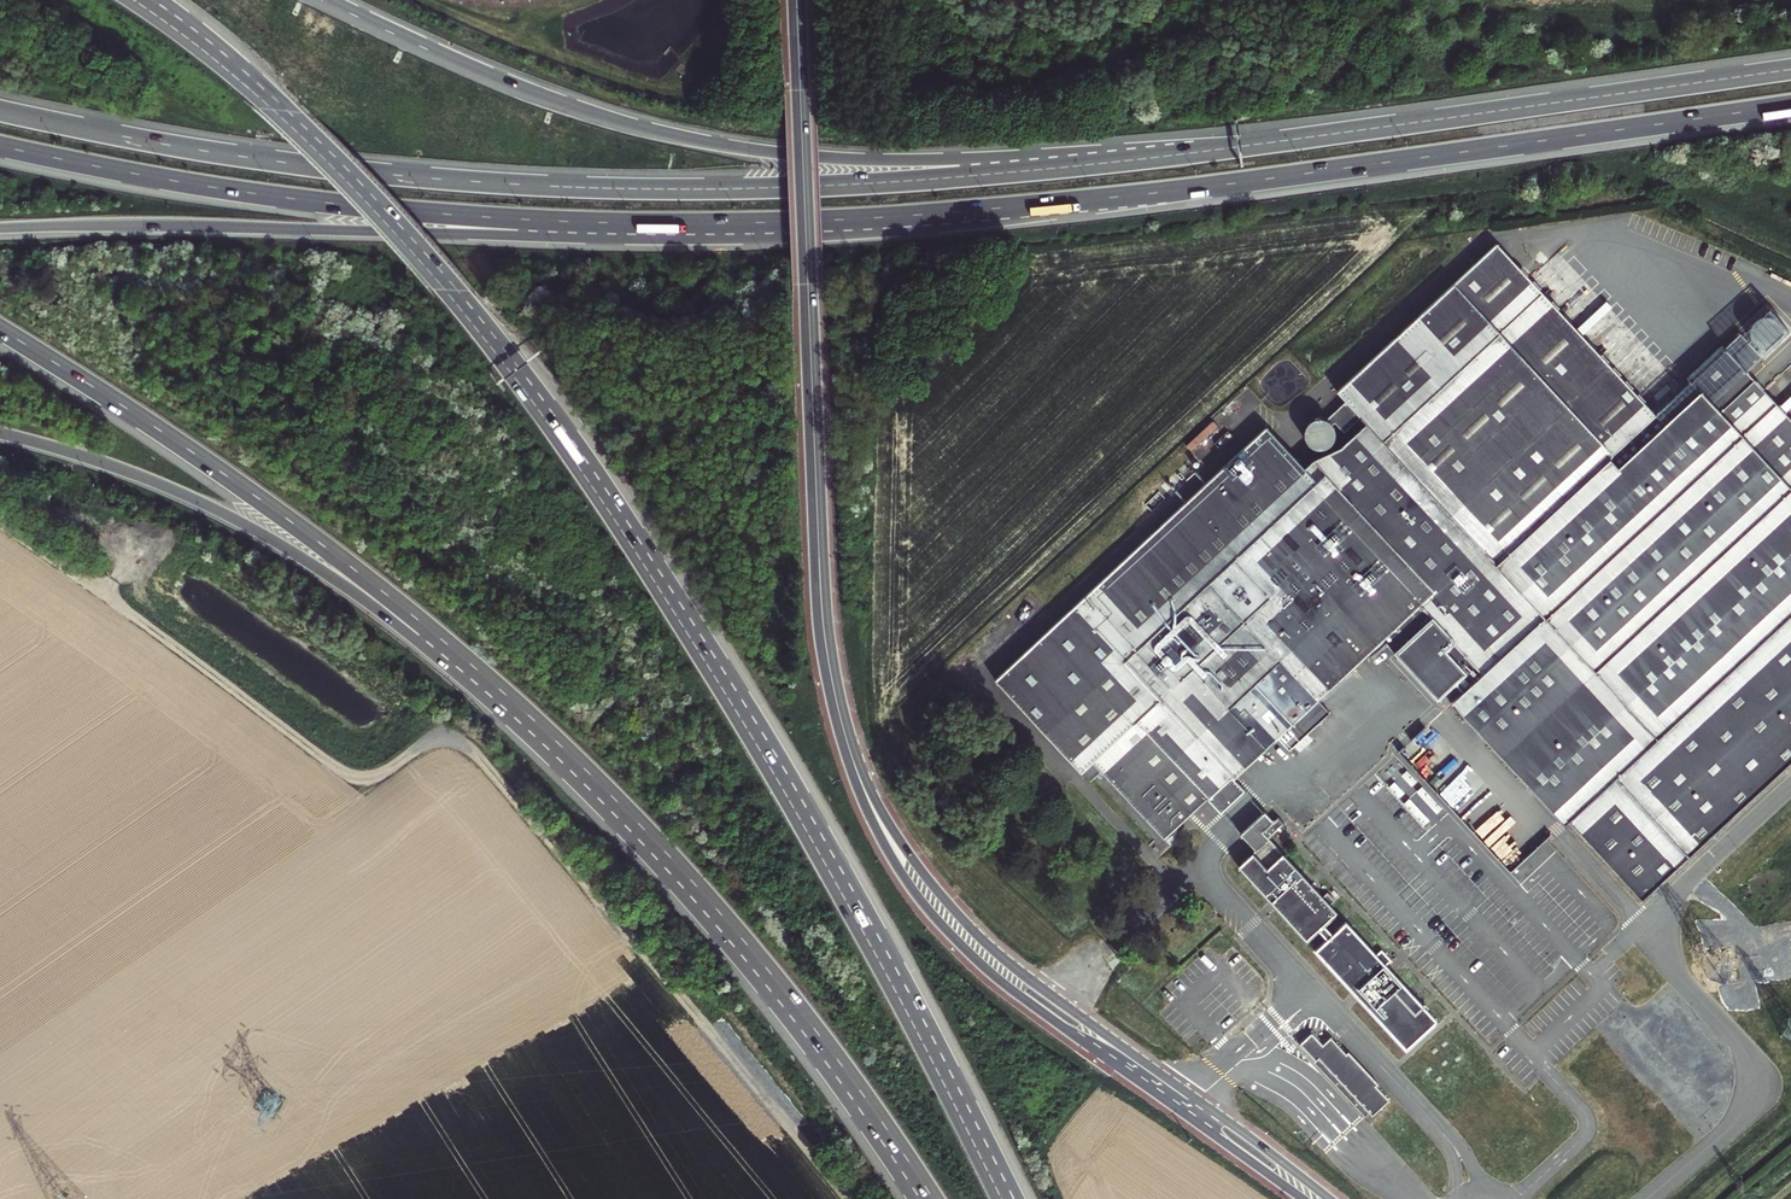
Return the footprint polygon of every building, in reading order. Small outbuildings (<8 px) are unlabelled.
[(1753,341),(1751,343),(1742,334),(1727,349),(1724,346),(1688,379),(1691,382),(1656,414),(1499,244),(1339,392),(1348,402),(1328,420),(1334,425),(1337,423),(1346,433),(1363,417),(1368,423),(1497,563),(1496,564),(1545,617),(1464,691),(1452,702),(1565,824),(1642,900),(1790,763),(1790,419),(1748,372),(1764,357),(1756,349),(1758,346),(1753,341)] [(1753,341),(1758,346),(1763,348),(1766,348),(1768,349),(1771,348),(1774,347),(1777,346),(1779,344),(1781,342),(1782,340),(1783,337),(1784,334),(1784,329),(1781,323),(1778,319),(1773,317),(1767,316),(1761,317),(1759,319),(1755,322),(1752,327),(1752,330),(1751,333),(1752,336),(1753,341)] [(1334,425),(1328,420),(1325,419),(1322,418),(1319,419),(1316,420),(1313,421),(1311,423),(1309,426),(1307,429),(1307,432),(1307,435),(1308,438),(1309,441),(1311,444),(1313,446),(1316,447),(1319,448),(1323,449),(1326,448),(1329,447),(1332,445),(1334,443),(1336,440),(1337,437),(1337,434),(1337,431),(1336,428),(1334,425)] [(1316,460),(1307,468),(1318,480),(1326,473),(1344,492),(1364,473),(1384,494),(1363,513),(1436,592),(1384,639),(1439,699),(1456,683),(1464,691),(1545,617),(1496,564),(1497,563),(1368,423),(1342,447),(1316,460)] [(1208,798),(1221,812),(1245,790),(1234,778),(1214,756),(1226,745),(1209,726),(1229,707),(1267,748),(1279,737),(1319,699),(1384,639),(1436,592),(1363,513),(1384,494),(1364,473),(1344,492),(1326,473),(1318,480),(1307,468),(1269,427),(997,679),(1082,771),(1093,761),(1164,838),(1208,798)] [(1189,443),(1201,456),(1211,447),(1199,434),(1189,443)] [(1319,699),(1279,737),(1290,749),(1330,711),(1319,699)] [(1267,748),(1229,707),(1209,726),(1226,745),(1214,756),(1234,778),(1267,748)] [(1241,834),(1257,850),(1270,838),(1285,824),(1279,816),(1274,821),(1265,812),(1241,834)] [(1257,850),(1239,866),(1307,941),(1338,913),(1331,905),(1336,900),(1328,892),(1324,897),(1270,838),(1257,850)]
